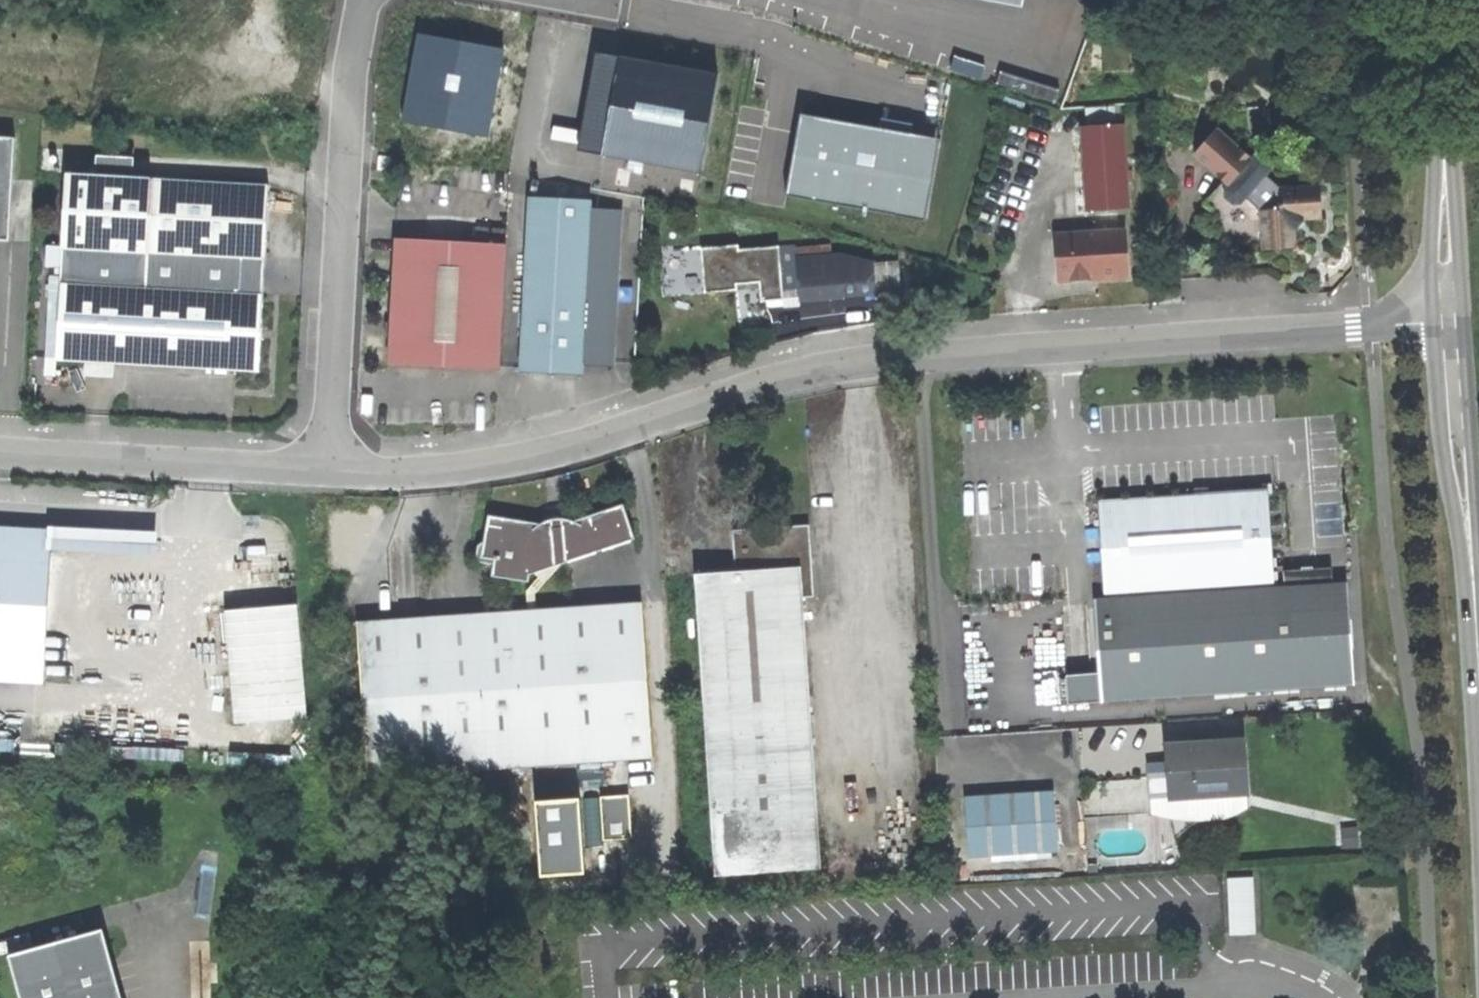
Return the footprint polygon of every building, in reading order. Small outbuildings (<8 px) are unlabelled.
[(418,36),(403,122),(488,137),(495,94),(503,51),(418,36)] [(579,151),(603,155),(621,58),(597,54),(579,151)] [(718,76),(621,58),(603,155),(700,173),(718,76)] [(1089,121),(1118,119),(1117,105),(1088,107),(1089,121)] [(880,129),(801,115),(786,197),(896,217),(911,135),(880,129)] [(882,119),(880,129),(911,135),(913,125),(882,119)] [(1091,210),(1133,207),(1127,125),(1085,128),(1091,210)] [(1260,234),(1265,234),(1266,253),(1285,251),(1298,249),(1297,231),(1301,225),(1308,220),(1325,219),(1323,188),(1284,191),(1269,175),(1270,173),(1224,129),(1199,155),(1227,183),(1209,204),(1223,218),(1222,232),(1236,244),(1261,241),(1260,234)] [(940,140),(911,135),(896,217),(925,222),(940,140)] [(11,241),(15,137),(0,137),(0,241),(11,241)] [(229,370),(260,371),(270,184),(67,173),(57,360),(229,370)] [(531,206),(521,371),(553,372),(581,374),(582,364),(613,366),(622,211),(590,209),(531,206)] [(632,210),(626,237),(640,240),(645,213),(632,210)] [(1056,233),(1059,280),(1097,278),(1132,276),(1129,230),(1056,233)] [(462,369),(498,370),(505,244),(450,242),(397,239),(391,366),(462,369)] [(831,246),(796,249),(796,258),(832,255),(831,246)] [(783,300),(779,249),(738,252),(737,247),(702,250),(705,293),(738,290),(737,285),(760,283),(761,302),(767,301),(783,300)] [(779,249),(783,300),(783,307),(799,305),(799,302),(815,301),(843,298),(843,297),(877,295),(875,263),(840,255),(832,255),(796,258),(796,249),(795,247),(779,249)] [(1106,599),(1275,588),(1274,572),(1273,552),(1268,490),(1099,500),(1106,599)] [(529,581),(530,574),(635,540),(622,505),(572,522),(571,526),(558,527),(544,528),(545,525),(488,516),(484,541),(478,545),(476,558),(482,563),(494,565),(493,578),(529,581)] [(733,530),(736,572),(800,568),(802,597),(814,596),(811,554),(809,525),(733,530)] [(44,685),(53,529),(0,526),(0,682),(44,685)] [(821,869),(802,597),(800,568),(736,572),(696,575),(717,876),(821,869)] [(1303,570),(1274,572),(1275,588),(1334,584),(1333,568),(1303,570)] [(1100,674),(1102,702),(1354,685),(1348,583),(1334,584),(1275,588),(1106,599),(1095,600),(1100,674)] [(357,623),(368,776),(536,765),(577,762),(652,757),(641,604),(357,623)] [(297,606),(227,612),(236,723),(306,717),(297,606)] [(1070,704),(1102,702),(1100,674),(1068,676),(1070,704)] [(1169,773),(1170,798),(1248,793),(1244,742),(1167,747),(1168,763),(1169,773)] [(536,765),(539,801),(579,799),(577,762),(536,765)] [(1151,799),(1170,798),(1169,773),(1150,774),(1151,799)] [(970,854),(1059,849),(1056,788),(966,794),(970,854)] [(1249,807),(1248,793),(1170,798),(1151,799),(1151,813),(1175,818),(1203,819),(1222,814),(1249,807)] [(629,795),(600,797),(604,840),(632,838),(629,795)] [(539,801),(537,801),(542,876),(586,873),(581,798),(579,799),(539,801)] [(1258,874),(1228,874),(1232,938),(1262,938),(1258,874)] [(104,929),(9,955),(21,997),(123,997),(104,929)]
